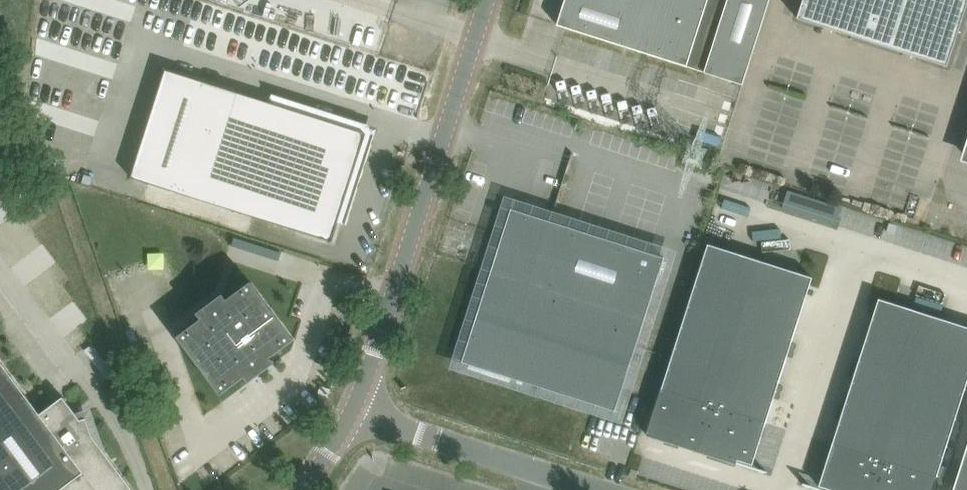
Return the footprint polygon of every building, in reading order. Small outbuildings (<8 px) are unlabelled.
[(566,27),(744,83),(770,0),(565,0),(558,25),(566,27)] [(798,18),(948,66),(966,6),(966,0),(804,0),(798,18)] [(24,111),(75,128),(97,62),(45,46),(24,111)] [(357,130),(166,69),(132,177),(332,241),(364,143),(357,130)] [(826,223),(832,205),(725,171),(720,189),(826,223)] [(832,206),(828,223),(882,238),(887,222),(832,206)] [(512,209),(464,361),(616,410),(665,257),(512,209)] [(885,241),(939,254),(943,236),(889,223),(885,241)] [(235,236),(232,245),(255,253),(258,244),(235,236)] [(700,452),(761,260),(708,244),(647,435),(649,435),(649,432),(680,442),(679,445),(700,452)] [(813,277),(761,260),(700,452),(730,461),(731,457),(753,464),(813,277)] [(249,383),(275,363),(271,358),(295,340),(252,282),(228,300),(224,294),(198,314),(202,319),(178,337),(221,395),(245,377),(249,383)] [(932,315),(879,298),(819,486),(833,489),(876,489),(932,315)] [(876,489),(934,489),(938,476),(966,385),(966,326),(932,315),(876,489)] [(108,456),(92,435),(85,414),(78,416),(76,413),(74,411),(64,397),(58,401),(41,414),(7,369),(0,360),(0,489),(134,489),(108,456)] [(954,489),(966,489),(966,448),(954,489)]
